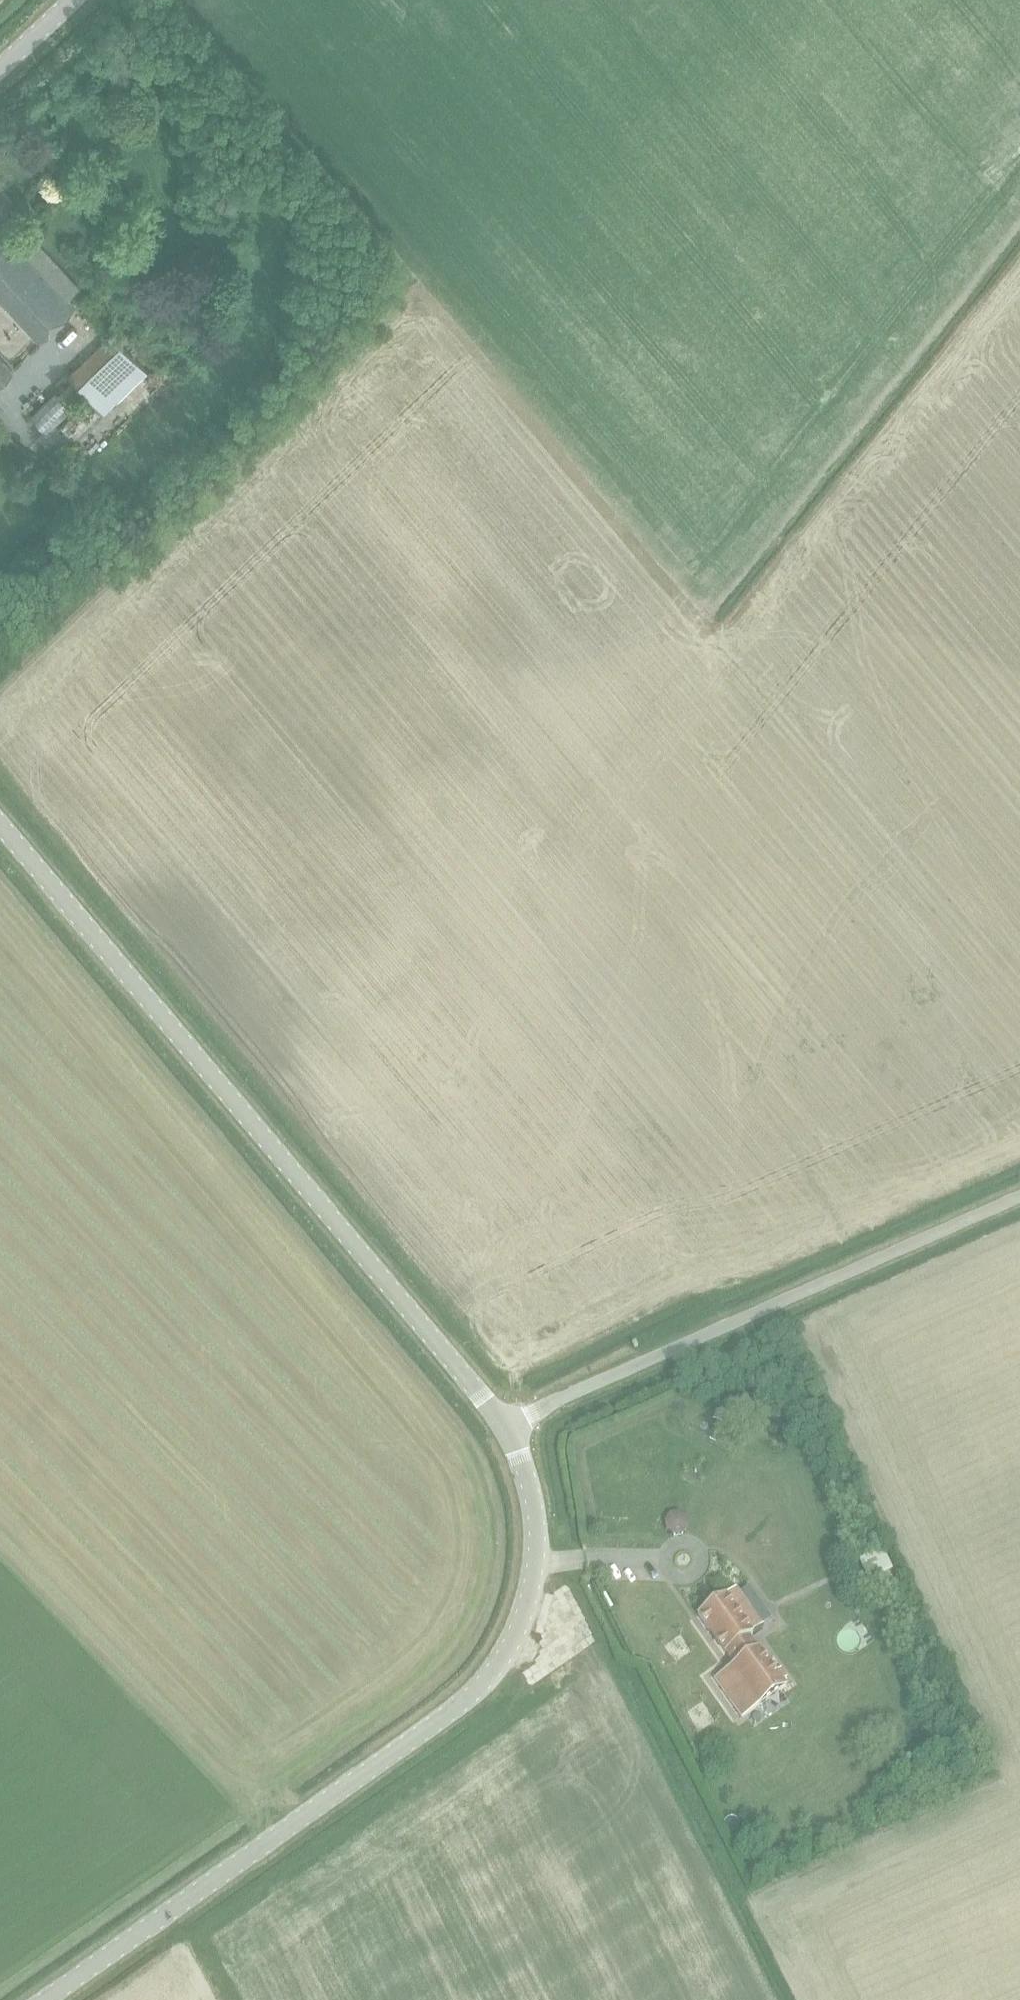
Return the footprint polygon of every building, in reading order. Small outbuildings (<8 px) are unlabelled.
[(13,203),(0,190),(0,215),(13,203)] [(80,288),(31,236),(20,246),(11,237),(0,247),(0,299),(38,339),(75,303),(70,298),(80,288)] [(13,371),(0,358),(0,383),(13,371)] [(119,359),(90,383),(116,413),(144,389),(119,359)] [(33,414),(49,432),(69,413),(53,396),(33,414)] [(670,1515),(665,1523),(666,1532),(673,1537),(682,1536),(688,1528),(686,1519),(679,1514),(670,1515)] [(788,1687),(784,1682),(788,1679),(782,1671),(778,1674),(751,1636),(756,1633),(746,1619),(755,1613),(741,1593),(732,1599),(729,1595),(698,1616),(734,1666),(714,1681),(742,1719),(788,1687)]
